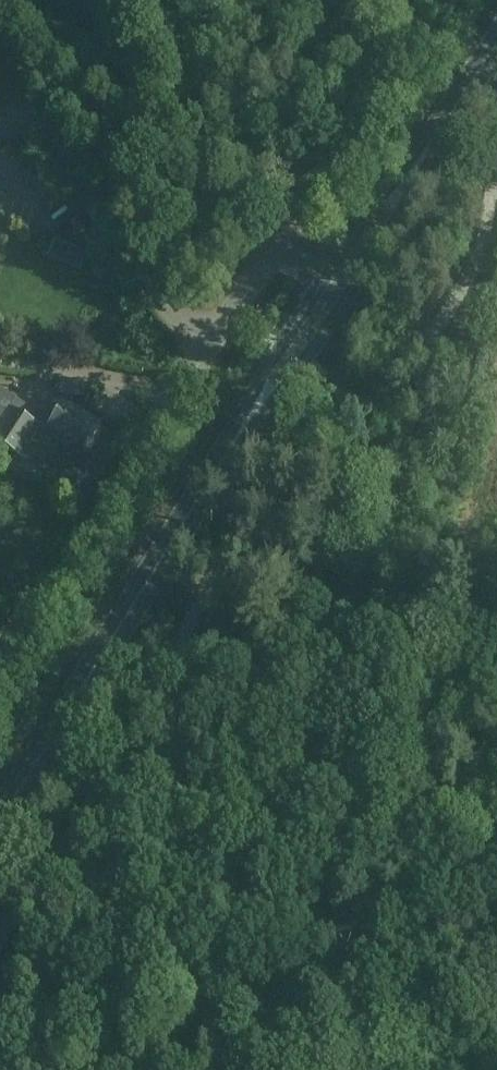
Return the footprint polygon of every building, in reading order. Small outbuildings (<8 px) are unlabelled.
[(25,150),(19,155),(25,164),(32,160),(25,150)] [(40,172),(36,175),(47,190),(51,187),(40,172)] [(65,208),(64,205),(54,212),(56,214),(65,208)] [(0,394),(0,444),(22,458),(39,430),(20,418),(27,407),(2,391),(0,394)] [(50,436),(47,440),(52,442),(54,439),(83,456),(101,425),(66,405),(48,435),(50,436)]
